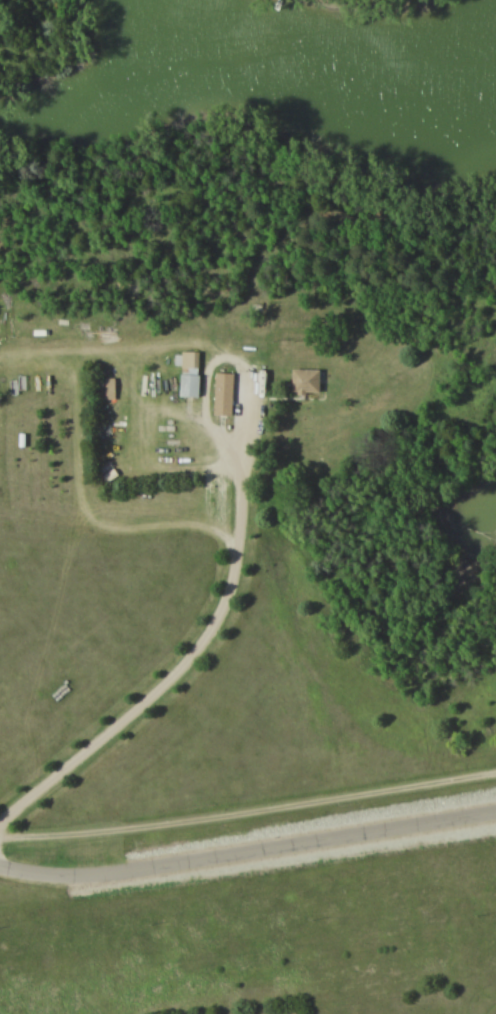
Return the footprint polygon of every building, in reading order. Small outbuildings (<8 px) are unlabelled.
[(205,8),(220,8),(220,0),(205,0),(205,8)] [(182,350),(198,351),(197,367),(182,366),(182,350)] [(291,369),(319,370),(319,390),(290,389),(291,369)] [(212,411),(213,372),(233,372),(231,412),(212,411)] [(198,375),(197,395),(179,394),(181,374),(198,375)] [(114,400),(114,378),(104,378),(104,400),(114,400)]
